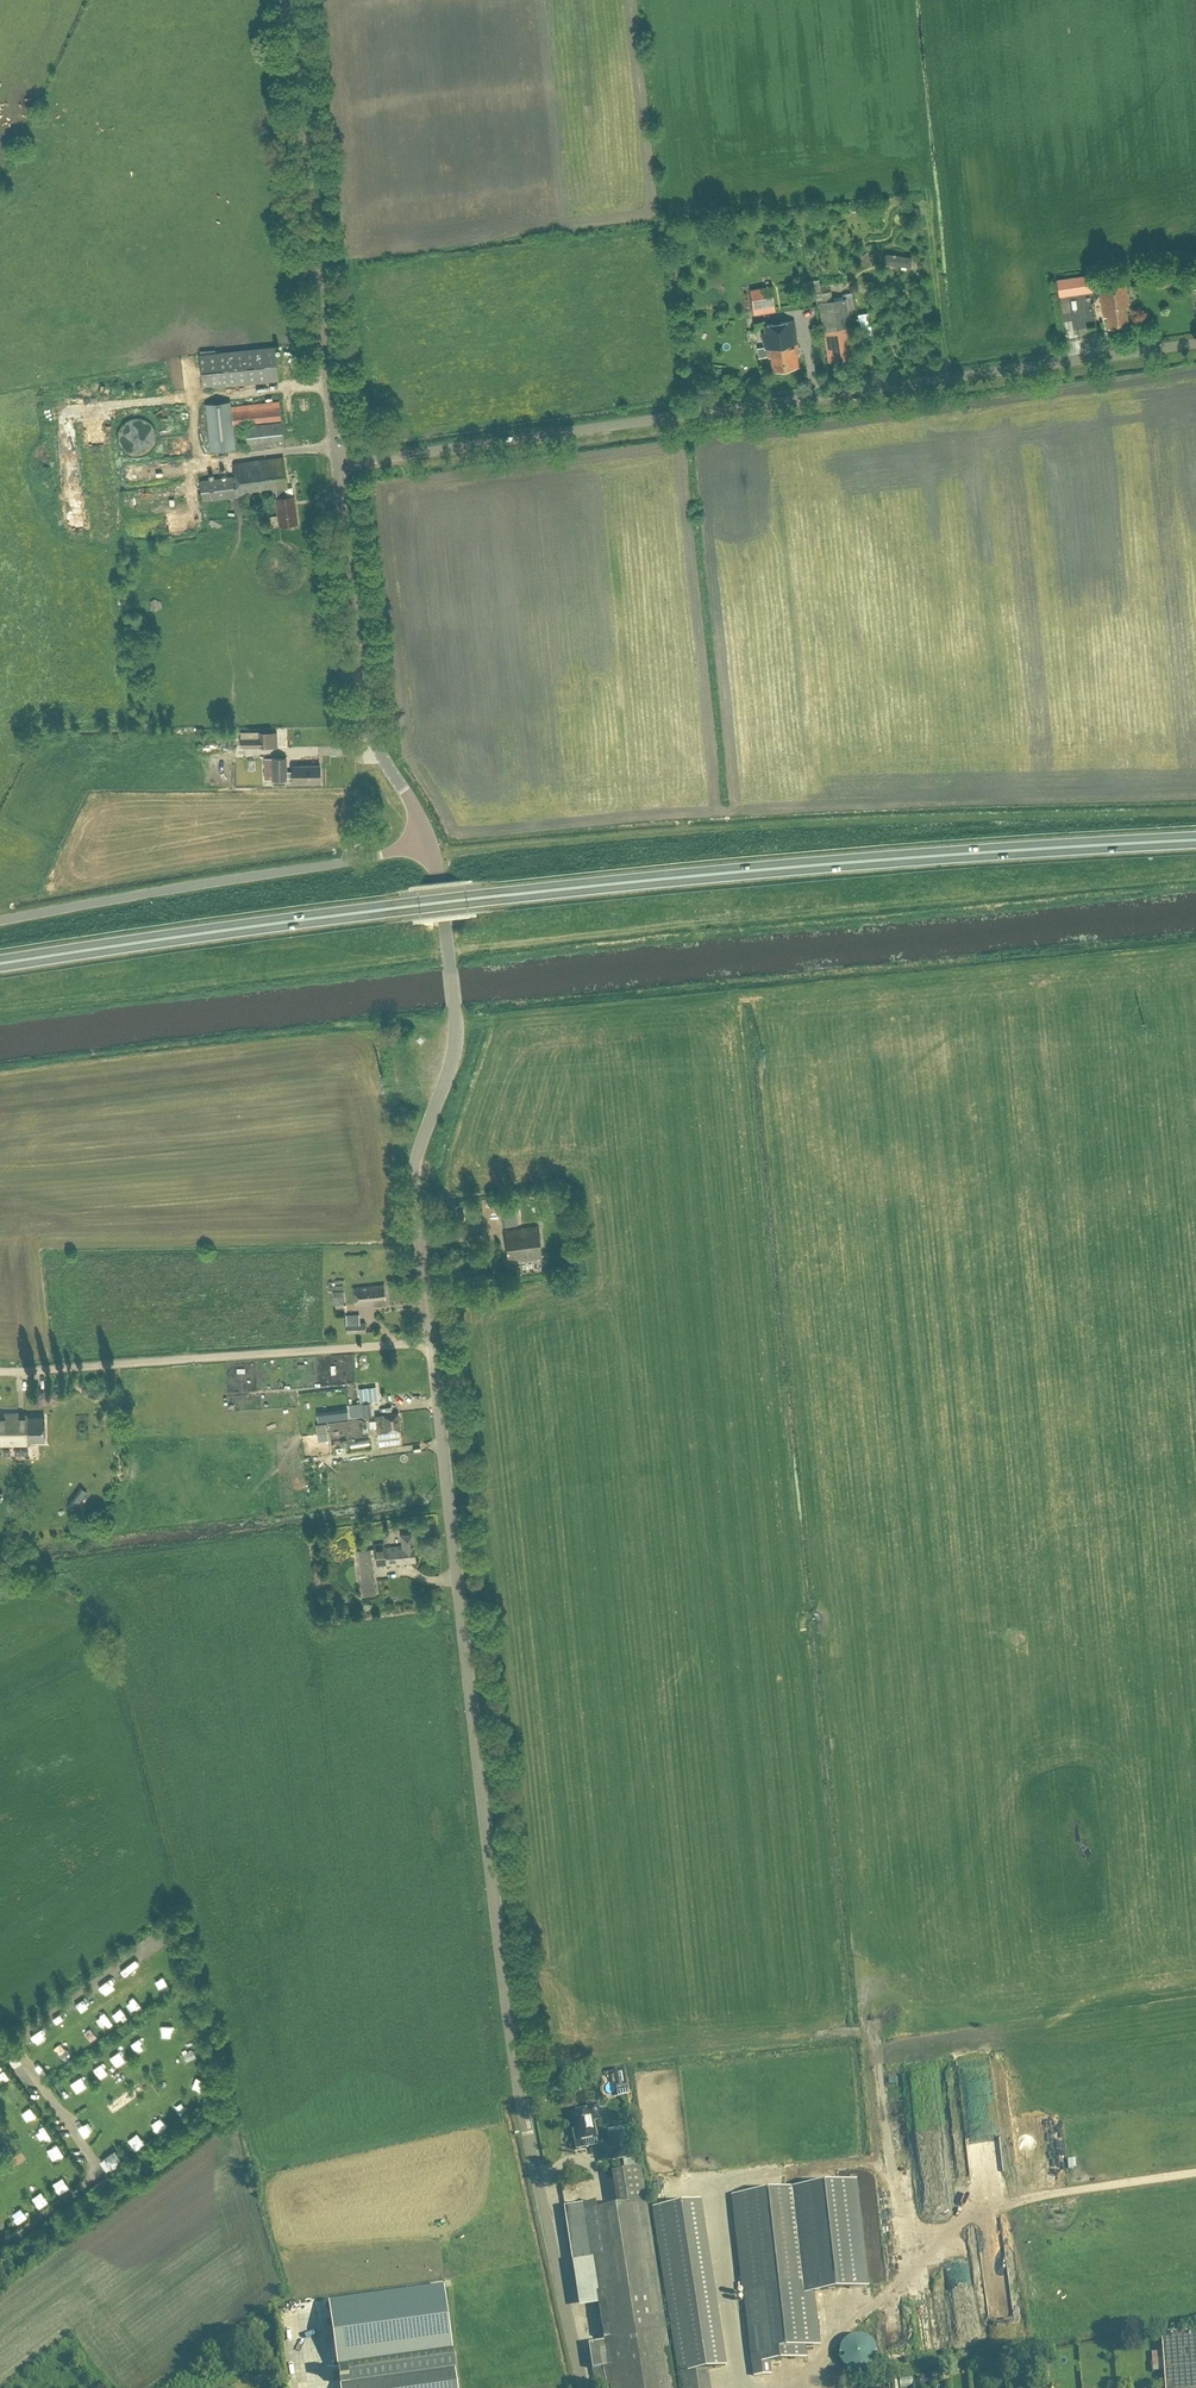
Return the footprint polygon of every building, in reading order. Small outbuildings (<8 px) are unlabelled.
[(908,258),(907,249),(885,250),(886,259),(908,258)] [(1170,268),(1154,270),(1157,287),(1172,285),(1170,268)] [(1056,279),(1058,296),(1091,291),(1089,274),(1056,279)] [(769,281),(748,285),(754,310),(775,305),(769,281)] [(1125,305),(1128,305),(1125,283),(1099,286),(1102,308),(1105,308),(1107,326),(1128,323),(1125,305)] [(828,360),(854,355),(845,297),(819,301),(828,360)] [(793,319),(760,324),(764,345),(766,344),(768,354),(770,354),(773,368),(798,364),(796,353),(799,352),(793,319)] [(1080,331),(1071,332),(1072,341),(1081,340),(1080,331)] [(200,355),(203,386),(278,378),(275,347),(200,355)] [(248,422),(248,424),(245,424),(247,443),(283,439),(281,421),(279,400),(231,405),(230,401),(206,403),(211,451),(235,448),(233,424),(248,422)] [(279,525),(297,522),(293,495),(286,496),(285,485),(286,485),(283,456),(233,462),(235,475),(199,480),(202,500),(276,491),(276,497),(279,525)] [(240,738),(240,747),(269,746),(269,731),(258,731),(259,737),(240,738)] [(293,781),(320,781),(320,764),(292,765),(292,771),(286,771),(286,757),(272,757),(272,779),(286,778),(286,776),(292,776),(293,781)] [(570,1191),(555,1193),(557,1211),(572,1209),(570,1191)] [(517,1259),(541,1256),(537,1225),(504,1230),(508,1258),(517,1257),(517,1259)] [(374,1305),(386,1303),(384,1283),(353,1287),(355,1303),(374,1301),(374,1305)] [(332,1303),(344,1302),(343,1285),(331,1285),(332,1303)] [(365,1321),(346,1322),(346,1331),(365,1330),(365,1321)] [(375,1386),(358,1388),(359,1401),(377,1399),(375,1386)] [(370,1401),(349,1404),(350,1416),(371,1414),(370,1403),(370,1401)] [(347,1410),(332,1412),(333,1419),(339,1418),(348,1417),(347,1410)] [(377,1431),(399,1429),(397,1411),(375,1414),(377,1431)] [(45,1439),(44,1415),(19,1416),(19,1412),(0,1412),(0,1444),(28,1443),(28,1440),(45,1439)] [(326,1423),(316,1424),(318,1440),(328,1439),(326,1423)] [(368,1438),(350,1441),(351,1448),(369,1445),(368,1438)] [(414,1561),(414,1558),(414,1557),(413,1547),(412,1547),(411,1533),(401,1534),(402,1545),(384,1547),(383,1543),(374,1544),(376,1565),(414,1561)] [(372,1572),(369,1549),(357,1550),(360,1574),(372,1572)] [(115,1971),(91,1988),(102,2003),(125,1984),(115,1971)] [(97,2023),(101,2035),(110,2031),(106,2020),(97,2023)] [(184,2053),(188,2062),(199,2056),(195,2047),(184,2053)] [(104,2061),(96,2065),(103,2080),(111,2077),(104,2061)] [(1,2090),(12,2082),(0,2064),(0,2088),(1,2090)] [(80,2092),(89,2086),(81,2075),(72,2081),(80,2092)] [(33,2104),(22,2110),(27,2121),(39,2115),(33,2104)] [(590,2110),(570,2114),(574,2131),(571,2131),(575,2151),(591,2147),(591,2145),(596,2144),(595,2139),(596,2139),(592,2121),(598,2120),(599,2118),(597,2107),(595,2106),(591,2107),(590,2109),(590,2110)] [(162,2117),(152,2123),(158,2132),(168,2126),(162,2117)] [(622,2129),(608,2132),(614,2159),(627,2157),(622,2129)] [(114,2152),(105,2158),(111,2166),(119,2160),(114,2152)] [(854,2182),(800,2188),(733,2196),(743,2291),(744,2291),(754,2377),(770,2375),(768,2362),(805,2358),(804,2347),(818,2346),(812,2294),(866,2288),(854,2182)] [(707,2370),(725,2367),(699,2202),(652,2209),(680,2387),(709,2387),(707,2370)] [(645,2204),(617,2208),(596,2211),(595,2204),(564,2208),(572,2263),(591,2260),(604,2343),(588,2346),(592,2371),(597,2387),(600,2387),(610,2385),(611,2387),(673,2387),(645,2204)] [(16,2216),(26,2213),(24,2206),(14,2209),(16,2216)] [(442,2289),(330,2303),(341,2387),(456,2387),(442,2289)] [(1162,2334),(1166,2387),(1195,2387),(1195,2332),(1162,2334)] [(899,2380),(901,2387),(913,2386),(912,2378),(899,2380)]
